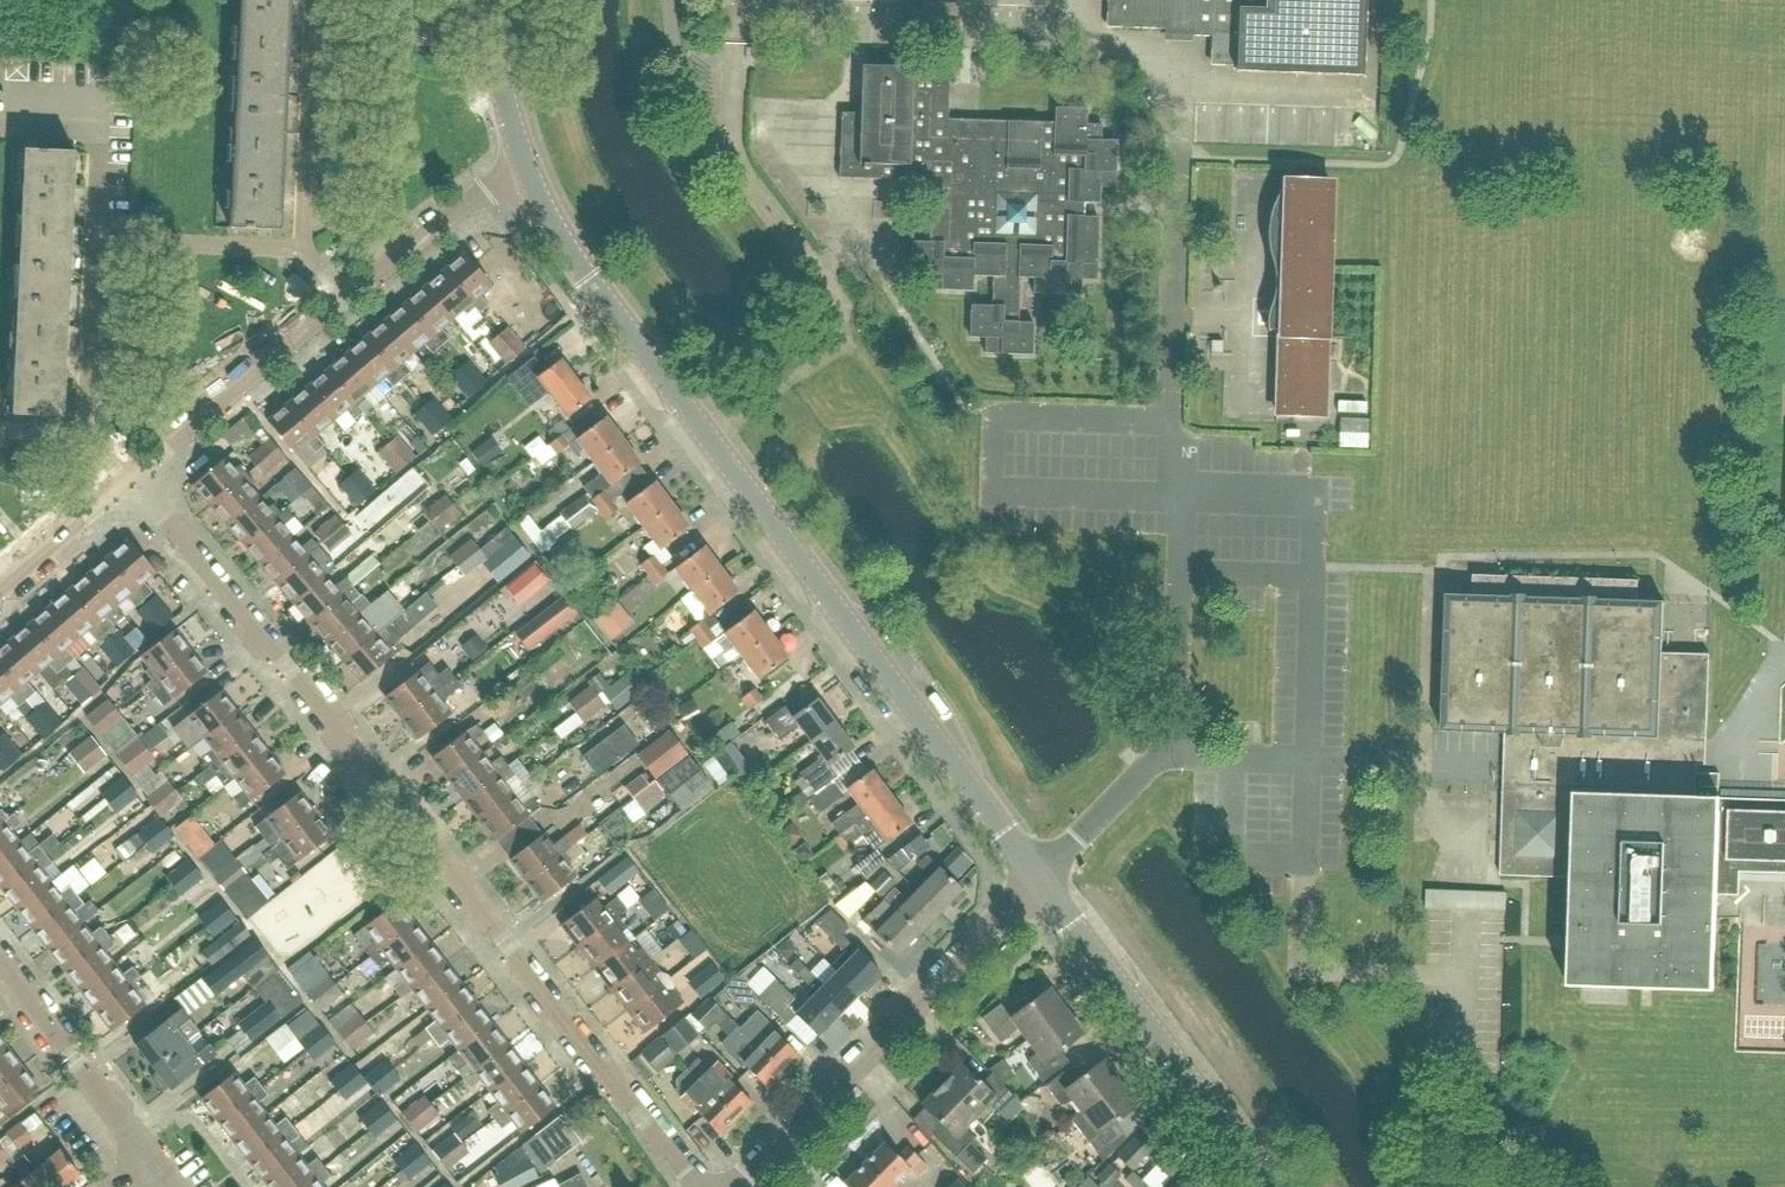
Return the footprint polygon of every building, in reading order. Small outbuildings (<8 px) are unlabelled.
[(230,228),(281,230),(291,0),(240,0),(230,228)] [(1106,23),(1110,27),(1164,29),(1165,23),(1192,24),(1191,36),(1211,37),(1210,65),(1236,66),(1236,72),(1362,76),(1365,0),(1107,0),(1106,23)] [(906,2),(904,49),(957,50),(959,3),(906,2)] [(860,114),(848,113),(841,113),(839,178),(937,181),(936,200),(933,200),(930,203),(929,220),(929,242),(911,241),(910,274),(925,275),(925,290),(973,292),(974,276),(992,277),(991,305),(970,305),(969,338),(985,338),(984,353),(1032,355),(1033,323),(1019,322),(1019,308),(1020,278),(1033,278),(1033,294),(1081,295),(1081,280),(1097,281),(1098,233),(1099,217),(1081,217),(1082,203),(1100,204),(1100,188),(1115,189),(1117,141),(1102,140),(1102,125),(1087,124),(1087,109),(1054,108),(1054,123),(1050,123),(1040,123),(957,120),(948,119),(949,99),(949,75),(913,74),(913,67),(861,65),(861,68),(862,68),(860,114)] [(76,153),(25,150),(13,415),(64,418),(76,153)] [(1273,296),(1271,301),(1270,306),(1269,310),(1267,314),(1266,319),(1266,323),(1266,327),(1267,332),(1268,332),(1268,330),(1280,331),(1277,414),(1322,416),(1330,182),(1284,180),(1284,191),(1281,191),(1282,190),(1281,190),(1278,194),(1275,199),(1273,203),(1271,208),(1270,214),(1269,219),(1268,224),(1267,229),(1267,234),(1267,240),(1267,245),(1268,250),(1269,255),(1271,260),(1271,261),(1272,266),(1273,271),(1274,276),(1274,281),(1274,286),(1273,291),(1273,296)] [(475,308),(475,309),(479,314),(489,306),(480,295),(491,285),(465,254),(444,271),(475,308)] [(424,288),(451,319),(461,311),(466,316),(475,309),(475,308),(444,271),(424,288)] [(441,328),(451,319),(424,288),(405,305),(441,347),(450,339),(441,328)] [(432,355),(441,347),(405,305),(385,321),(412,353),(423,344),(432,355)] [(402,361),(412,353),(385,321),(366,338),(402,380),(411,372),(402,361)] [(507,328),(497,335),(516,358),(525,350),(507,328)] [(516,358),(497,335),(488,343),(507,366),(516,358)] [(392,388),(402,380),(366,338),(346,355),(373,386),(383,377),(392,388)] [(373,386),(346,355),(327,371),(358,408),(358,407),(367,400),(362,395),(373,386)] [(467,361),(458,368),(477,391),(487,383),(467,361)] [(590,400),(561,362),(538,379),(539,380),(533,384),(522,369),(508,380),(529,408),(542,398),(540,396),(547,391),(567,417),(590,400)] [(477,391),(458,368),(449,376),(468,399),(477,391)] [(358,408),(327,371),(307,388),(334,419),(344,411),(353,422),(363,413),(358,407),(358,408)] [(314,436),(315,435),(334,419),(307,388),(288,405),(314,436)] [(433,399),(423,407),(441,428),(451,420),(433,399)] [(314,436),(288,405),(267,422),(293,453),(305,443),(314,455),(324,446),(315,435),(314,436)] [(432,436),(441,428),(423,407),(414,414),(432,436)] [(593,462),(621,441),(604,418),(579,437),(571,427),(569,429),(569,428),(553,440),(554,441),(530,459),(537,469),(568,445),(576,455),(584,450),(593,462)] [(546,431),(553,440),(569,428),(562,419),(546,431)] [(1339,419),(1338,447),(1367,449),(1368,420),(1339,419)] [(396,437),(387,444),(406,466),(415,459),(396,437)] [(248,458),(255,467),(278,448),(270,439),(248,458)] [(603,491),(624,476),(639,464),(621,441),(593,462),(601,473),(583,486),(588,493),(560,514),(562,516),(541,532),(527,513),(517,521),(542,553),(557,541),(555,538),(569,527),(571,530),(598,511),(610,501),(603,491)] [(397,474),(406,466),(387,444),(378,452),(397,474)] [(285,457),(278,448),(255,467),(263,476),(285,457)] [(27,463),(27,449),(11,449),(10,462),(27,463)] [(193,485),(210,505),(247,474),(240,465),(234,470),(225,458),(193,485)] [(357,470),(347,478),(366,500),(375,492),(357,470)] [(210,505),(227,525),(259,498),(250,488),(255,484),(247,474),(210,505)] [(357,507),(366,500),(347,478),(338,485),(357,507)] [(641,528),(671,506),(653,483),(624,505),(625,506),(618,511),(610,501),(598,511),(605,520),(616,512),(625,523),(633,517),(641,528)] [(422,512),(430,522),(453,504),(446,495),(422,512)] [(227,525),(244,545),(281,514),(280,513),(273,504),(268,509),(259,498),(227,525)] [(461,514),(454,505),(453,504),(430,522),(437,532),(461,514)] [(662,548),(672,541),(688,529),(671,506),(641,528),(651,541),(644,546),(651,556),(621,579),(628,588),(648,573),(648,574),(669,558),(662,548)] [(260,564),(292,538),(283,527),(294,518),(285,508),(280,513),(281,514),(244,545),(260,564)] [(321,543),(343,525),(335,516),(313,534),(321,543)] [(343,525),(321,543),(329,553),(351,534),(343,525)] [(449,557),(457,567),(495,538),(494,538),(487,528),(449,557)] [(495,538),(457,567),(464,577),(482,563),(496,582),(529,557),(507,528),(494,538),(495,538)] [(593,540),(601,553),(618,542),(610,529),(593,540)] [(260,564),(277,584),(319,548),(312,539),(301,548),(292,538),(260,564)] [(345,571),(360,588),(396,557),(381,540),(345,571)] [(108,558),(145,600),(153,593),(144,581),(155,572),(129,541),(108,558)] [(327,557),(319,548),(277,584),(294,604),(325,576),(317,566),(327,557)] [(688,595),(720,571),(703,548),(677,568),(669,558),(648,574),(656,584),(668,575),(674,583),(677,581),(688,595)] [(89,574),(116,606),(126,597),(135,608),(145,600),(108,558),(89,574)] [(535,564),(506,588),(520,605),(549,581),(535,564)] [(711,614),(724,605),(737,594),(720,571),(688,595),(702,614),(702,621),(691,629),(704,647),(715,639),(709,629),(717,623),(711,614)] [(105,615),(116,606),(89,574),(69,591),(105,633),(114,625),(105,615)] [(1442,731),(1506,733),(1501,876),(1573,879),(1569,985),(1714,991),(1717,896),(1728,896),(1741,885),(1741,872),(1784,874),(1784,801),(1696,798),(1697,763),(1692,763),(1693,740),(1707,740),(1710,664),(1711,654),(1664,653),(1665,602),(1639,601),(1640,581),(1474,575),(1473,595),(1447,594),(1442,731)] [(294,604),(310,623),(353,587),(345,578),(334,587),(325,576),(294,604)] [(310,623),(327,643),(359,616),(358,615),(350,605),(361,596),(353,587),(310,623)] [(108,638),(108,637),(105,633),(69,591),(50,608),(76,639),(86,631),(95,641),(94,642),(117,668),(126,660),(108,638)] [(156,596),(147,604),(165,626),(174,618),(156,596)] [(516,633),(527,648),(572,612),(560,598),(516,633)] [(327,643),(343,662),(402,613),(401,612),(407,607),(400,599),(378,617),(369,606),(358,615),(359,616),(327,643)] [(155,634),(165,626),(147,604),(137,612),(155,634)] [(30,625),(66,667),(75,659),(66,648),(76,639),(50,608),(30,625)] [(411,623),(402,613),(343,662),(361,683),(403,647),(395,637),(411,623)] [(741,659),(770,637),(753,615),(724,637),(741,659)] [(57,675),(66,667),(30,625),(10,641),(37,673),(48,664),(57,675)] [(108,638),(126,660),(136,652),(137,652),(114,625),(105,633),(108,637),(108,638)] [(146,685),(147,686),(190,652),(174,631),(142,656),(151,668),(145,672),(152,681),(146,685)] [(744,664),(746,663),(758,679),(786,658),(770,637),(741,659),(744,664)] [(10,641),(0,650),(0,669),(27,701),(36,692),(27,682),(37,673),(10,641)] [(532,666),(534,668),(513,685),(524,700),(545,683),(547,685),(569,668),(555,649),(532,666)] [(207,674),(190,652),(147,686),(154,695),(165,686),(174,698),(207,674)] [(83,668),(73,676),(92,698),(101,690),(83,668)] [(27,701),(0,669),(0,705),(9,697),(18,708),(27,701)] [(385,697),(401,718),(445,684),(438,675),(427,684),(417,672),(385,697)] [(598,695),(609,687),(599,673),(587,682),(590,686),(568,703),(575,712),(598,695)] [(92,698),(73,676),(64,684),(82,706),(92,698)] [(453,677),(445,684),(401,718),(418,739),(450,714),(441,702),(461,687),(453,677)] [(628,682),(609,697),(620,713),(640,698),(628,682)] [(196,727),(205,738),(237,713),(221,692),(183,721),(191,731),(196,727)] [(598,695),(575,712),(582,722),(605,705),(598,695)] [(810,742),(836,722),(818,698),(793,716),(785,705),(765,720),(779,740),(798,726),(810,742)] [(86,717),(94,726),(116,709),(109,700),(86,717)] [(127,712),(137,725),(154,712),(144,700),(127,712)] [(45,702),(35,710),(54,732),(63,724),(45,702)] [(116,709),(94,726),(101,736),(123,718),(116,709)] [(45,740),(54,732),(35,710),(26,718),(45,740)] [(202,758),(209,767),(253,733),(237,713),(205,738),(213,749),(202,758)] [(710,737),(719,749),(741,732),(732,720),(710,737)] [(853,746),(836,722),(810,742),(821,757),(799,773),(802,777),(795,782),(802,791),(784,804),(786,806),(782,809),(787,816),(809,800),(833,782),(831,780),(837,776),(829,764),(853,746)] [(449,779),(481,754),(472,743),(484,734),(476,724),(471,729),(470,728),(432,757),(449,779)] [(594,748),(608,766),(631,749),(617,730),(594,748)] [(669,730),(668,730),(636,755),(655,779),(688,754),(669,730)] [(225,787),(236,779),(268,754),(253,733),(209,767),(225,787)] [(0,737),(0,748),(14,764),(23,756),(4,734),(0,737)] [(69,754),(77,764),(99,746),(92,736),(69,754)] [(118,757),(125,766),(148,749),(140,739),(118,757)] [(107,756),(99,746),(77,764),(85,774),(107,756)] [(14,764),(0,748),(0,768),(4,772),(14,764)] [(148,749),(125,766),(132,775),(155,758),(148,749)] [(719,785),(720,785),(735,774),(735,768),(729,760),(726,760),(719,752),(703,763),(719,785)] [(580,757),(584,775),(574,777),(577,790),(603,784),(595,753),(580,757)] [(285,775),(268,754),(236,779),(245,790),(233,798),(241,809),(285,775)] [(449,779),(464,799),(508,766),(501,756),(489,765),(481,754),(449,779)] [(710,783),(689,755),(657,780),(679,807),(710,783)] [(508,766),(464,799),(480,819),(523,786),(524,786),(532,780),(516,760),(508,766)] [(831,824),(839,835),(891,797),(871,771),(846,789),(857,804),(831,824)] [(1720,788),(1720,774),(1701,774),(1701,787),(1720,788)] [(624,788),(632,797),(648,785),(640,776),(624,788)] [(108,805),(131,787),(124,777),(101,795),(108,805)] [(648,785),(632,797),(639,807),(662,789),(655,780),(648,785)] [(146,799),(153,808),(176,790),(168,781),(146,799)] [(833,782),(809,800),(819,814),(843,796),(833,782)] [(532,797),(524,786),(523,786),(480,819),(496,841),(540,807),(532,797)] [(139,797),(131,787),(108,805),(116,814),(139,797)] [(176,790),(153,808),(161,817),(183,799),(176,790)] [(766,815),(780,805),(770,790),(755,800),(766,815)] [(264,839),(272,848),(315,814),(299,793),(266,818),(276,830),(264,839)] [(910,822),(891,797),(839,835),(844,842),(849,847),(854,842),(875,827),(885,841),(910,822)] [(112,813),(103,798),(77,813),(85,828),(112,813)] [(9,818),(2,809),(0,810),(0,825),(9,818)] [(9,818),(0,825),(0,857),(19,842),(11,832),(22,824),(14,814),(9,818)] [(332,836),(315,814),(272,848),(263,855),(270,864),(279,857),(288,869),(332,836)] [(175,830),(199,859),(214,846),(191,817),(175,830)] [(144,842),(146,844),(167,827),(160,818),(138,835),(144,842)] [(167,827),(146,844),(153,853),(167,842),(175,836),(167,827)] [(573,855),(585,853),(581,837),(589,836),(587,828),(568,832),(573,855)] [(510,859),(526,880),(570,847),(563,838),(552,846),(542,834),(510,859)] [(919,834),(905,846),(886,861),(898,873),(915,856),(917,859),(930,848),(919,834)] [(221,841),(214,846),(199,859),(220,885),(242,868),(221,841)] [(2,888),(46,854),(38,845),(27,853),(19,842),(0,857),(0,886),(2,888)] [(146,865),(126,844),(95,874),(103,882),(93,892),(105,905),(146,865)] [(570,847),(526,880),(543,902),(575,877),(566,865),(572,860),(565,852),(570,847)] [(885,859),(876,848),(854,866),(863,877),(885,859)] [(53,864),(46,854),(2,888),(18,909),(51,883),(42,872),(53,864)] [(930,878),(916,891),(939,914),(948,904),(952,908),(965,895),(926,856),(917,865),(930,878)] [(639,871),(628,857),(604,875),(616,889),(639,871)] [(166,877),(174,886),(196,868),(189,859),(166,877)] [(204,877),(196,868),(174,886),(181,895),(204,877)] [(220,885),(228,895),(247,920),(270,903),(242,868),(220,885)] [(18,909),(34,929),(78,895),(70,885),(59,894),(51,883),(18,909)] [(918,935),(939,914),(916,891),(902,905),(896,899),(901,894),(895,888),(882,901),(894,913),(895,912),(918,935)] [(34,929),(50,949),(82,924),(74,913),(85,904),(78,895),(34,929)] [(617,916),(627,909),(617,896),(602,908),(594,899),(561,925),(578,947),(617,916)] [(864,908),(851,896),(838,910),(850,922),(864,908)] [(199,917),(207,927),(229,909),(221,899),(199,917)] [(354,935),(370,957),(414,923),(398,902),(354,935)] [(836,971),(836,972),(859,995),(880,974),(840,935),(848,927),(825,906),(813,924),(843,953),(831,966),(836,971)] [(237,919),(229,909),(207,927),(214,936),(237,919)] [(896,956),(918,935),(895,912),(894,913),(881,926),(869,914),(861,922),(896,956)] [(594,968),(628,942),(621,933),(626,928),(617,916),(578,947),(594,968)] [(240,923),(203,952),(212,964),(249,935),(240,923)] [(388,957),(397,969),(430,944),(414,923),(370,957),(377,966),(388,957)] [(50,949),(66,970),(109,935),(102,926),(90,934),(82,924),(50,949)] [(66,970),(81,990),(114,965),(105,953),(116,945),(109,935),(66,970)] [(216,996),(268,956),(255,939),(203,979),(216,996)] [(674,973),(707,968),(703,941),(670,945),(674,973)] [(628,942),(594,968),(611,989),(650,959),(641,947),(635,951),(628,942)] [(401,998),(413,989),(445,964),(430,944),(397,969),(405,979),(393,988),(401,998)] [(288,969),(306,992),(329,974),(311,951),(288,969)] [(269,957),(252,970),(262,983),(279,969),(269,957)] [(650,959),(611,989),(628,1011),(661,984),(654,975),(660,971),(650,959)] [(839,1016),(859,995),(836,972),(822,986),(796,960),(788,968),(802,981),(815,993),(839,1016)] [(413,989),(428,1009),(461,984),(445,964),(413,989)] [(81,990),(97,1010),(135,981),(141,976),(133,966),(122,975),(114,965),(81,990)] [(306,992),(314,1002),(336,984),(329,974),(306,992)] [(738,978),(733,981),(725,988),(745,1008),(757,996),(738,978)] [(818,1037),(839,1016),(815,993),(801,1007),(774,980),(758,997),(765,1004),(786,1026),(796,1016),(818,1037)] [(135,981),(97,1010),(114,1031),(146,1006),(137,994),(142,989),(135,981)] [(336,984),(314,1002),(321,1012),(344,994),(336,984)] [(424,1029),(432,1038),(476,1004),(461,984),(428,1009),(436,1020),(424,1029)] [(661,984),(628,1011),(645,1032),(684,1002),(674,989),(668,994),(661,984)] [(1048,989),(991,1032),(1000,1043),(1019,1028),(1027,1040),(1065,1012),(1048,989)] [(252,1042),(282,1019),(303,1002),(297,994),(287,1002),(271,999),(268,1001),(239,1024),(252,1042)] [(767,1089),(783,1073),(739,1027),(708,998),(691,1015),(705,1028),(714,1019),(729,1034),(720,1043),(728,1054),(742,1068),(743,1066),(767,1089)] [(451,1039),(459,1050),(492,1025),(476,1004),(432,1038),(439,1048),(451,1039)] [(135,1044),(154,1068),(187,1042),(178,1029),(191,1019),(182,1008),(135,1044)] [(307,1010),(287,1026),(298,1041),(319,1024),(307,1010)] [(755,1011),(739,1027),(783,1073),(799,1057),(775,1033),(776,1032),(755,1011)] [(1082,1034),(1065,1012),(1027,1040),(1037,1052),(1029,1058),(1028,1063),(1042,1082),(1069,1062),(1060,1051),(1082,1034)] [(337,1031),(345,1041),(367,1023),(360,1013),(337,1031)] [(674,1054),(699,1033),(685,1017),(661,1038),(674,1054)] [(375,1032),(367,1023),(345,1041),(352,1050),(375,1032)] [(306,1051),(329,1033),(321,1024),(299,1042),(306,1051)] [(464,1079),(507,1045),(492,1025),(459,1050),(467,1061),(456,1069),(464,1079)] [(419,1047),(430,1039),(423,1030),(412,1038),(419,1047)] [(337,1043),(329,1033),(306,1051),(314,1061),(337,1043)] [(660,1039),(642,1054),(632,1062),(648,1080),(675,1057),(660,1039)] [(364,1078),(368,1083),(371,1087),(394,1069),(393,1068),(403,1061),(397,1054),(399,1052),(391,1041),(356,1068),(360,1073),(364,1077),(364,1078)] [(187,1042),(154,1068),(171,1090),(218,1054),(210,1043),(196,1054),(187,1042)] [(482,1080),(491,1091),(523,1065),(507,1045),(464,1079),(471,1089),(482,1080)] [(22,1068),(6,1048),(0,1053),(0,1085),(22,1068)] [(1072,1099),(1081,1112),(1119,1083),(1102,1061),(1080,1077),(1072,1066),(1045,1086),(1059,1104),(1064,1105),(1072,1099)] [(360,1073),(356,1068),(353,1063),(330,1081),(338,1091),(360,1073)] [(717,1064),(699,1081),(736,1120),(753,1104),(745,1096),(729,1080),(731,1078),(717,1064)] [(941,1085),(975,1118),(986,1106),(993,1113),(998,1113),(1015,1096),(991,1073),(981,1084),(961,1064),(941,1085)] [(487,1110),(495,1120),(539,1086),(523,1065),(491,1091),(499,1102),(487,1110)] [(0,1085),(0,1107),(6,1114),(38,1089),(22,1068),(0,1085)] [(378,1096),(380,1094),(401,1078),(394,1069),(371,1087),(378,1096)] [(201,1098),(218,1119),(262,1085),(255,1076),(244,1085),(234,1073),(201,1098)] [(364,1077),(360,1073),(338,1091),(345,1100),(368,1083),(364,1078),(364,1077)] [(699,1081),(691,1089),(681,1098),(689,1107),(686,1109),(692,1116),(696,1111),(720,1136),(736,1120),(699,1081)] [(1119,1083),(1081,1112),(1091,1124),(1083,1130),(1082,1135),(1096,1154),(1123,1134),(1114,1122),(1136,1106),(1119,1083)] [(270,1095),(262,1085),(218,1119),(233,1139),(266,1114),(258,1104),(270,1095)] [(964,1129),(975,1118),(941,1085),(922,1105),(941,1124),(931,1134),(972,1174),(986,1159),(973,1147),(976,1144),(975,1139),(964,1129)] [(555,1107),(539,1086),(495,1120),(502,1129),(513,1121),(522,1132),(555,1107)] [(402,1113),(409,1122),(432,1104),(424,1095),(402,1113)] [(360,1118),(367,1128),(390,1110),(382,1100),(360,1118)] [(432,1104),(409,1122),(417,1132),(440,1114),(432,1104)] [(390,1110),(367,1128),(375,1138),(398,1119),(390,1110)] [(275,1126),(266,1114),(233,1139),(249,1160),(293,1126),(287,1117),(275,1126)] [(581,1142),(561,1116),(523,1145),(543,1171),(581,1142)] [(6,1133),(18,1149),(33,1137),(21,1122),(6,1133)] [(301,1136),(293,1126),(249,1160),(265,1180),(298,1155),(290,1145),(301,1136)] [(1155,1148),(1139,1132),(1116,1154),(1131,1170),(1155,1148)] [(432,1151),(441,1162),(464,1145),(454,1133),(432,1151)] [(319,1149),(329,1162),(341,1151),(332,1139),(319,1149)] [(394,1161),(402,1171),(424,1153),(417,1143),(394,1161)] [(887,1186),(894,1186),(914,1167),(917,1170),(924,1163),(908,1148),(898,1157),(884,1144),(864,1164),(887,1186)] [(8,1156),(0,1145),(0,1162),(8,1156)] [(464,1145),(441,1162),(447,1170),(469,1152),(464,1145)] [(1185,1179),(1190,1174),(1163,1148),(1151,1161),(1170,1179),(1162,1186),(1193,1186),(1185,1179)] [(36,1169),(50,1186),(64,1186),(80,1174),(60,1149),(36,1169)] [(424,1153),(402,1171),(409,1181),(432,1163),(424,1153)] [(298,1155),(265,1180),(270,1186),(298,1186),(325,1166),(318,1157),(306,1166),(298,1155)] [(494,1175),(500,1186),(521,1186),(538,1178),(528,1157),(494,1175)] [(864,1164),(844,1185),(846,1186),(887,1186),(864,1164)] [(325,1166),(298,1186),(323,1186),(321,1185),(332,1176),(325,1166)] [(36,1169),(14,1186),(50,1186),(36,1169)] [(582,1173),(557,1186),(589,1186),(582,1173)] [(3,1177),(0,1179),(0,1186),(11,1186),(3,1177)]
